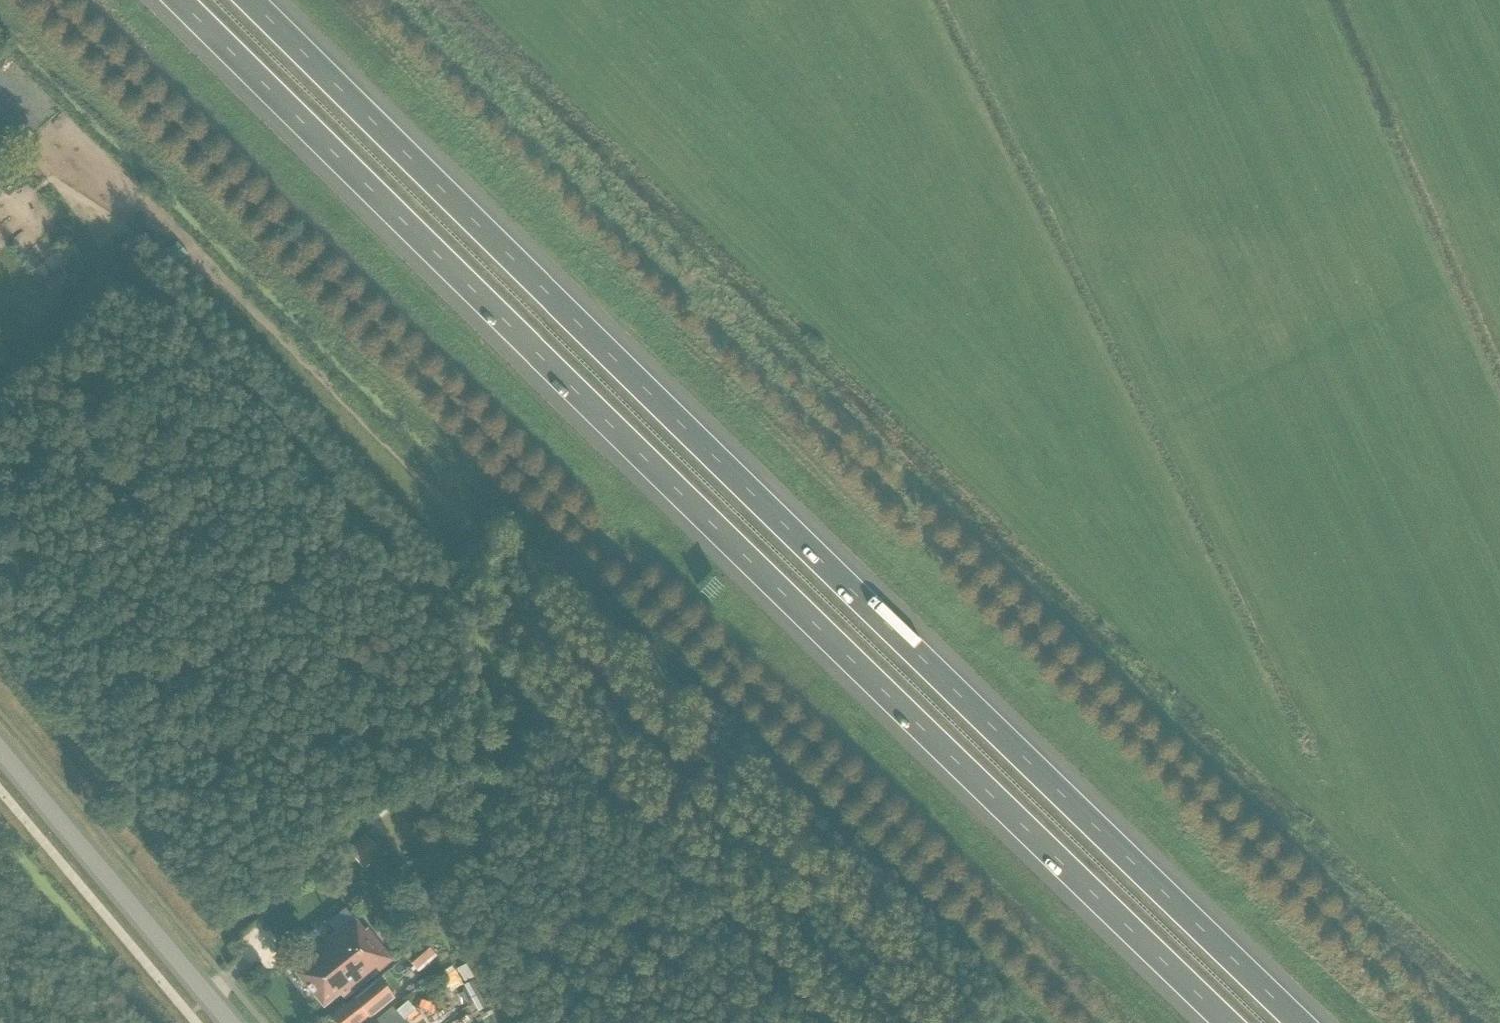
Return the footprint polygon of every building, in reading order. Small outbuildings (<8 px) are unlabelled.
[(10,166),(0,156),(0,176),(10,166)] [(348,848),(368,870),(386,855),(366,832),(348,848)] [(344,998),(392,959),(367,928),(364,930),(354,918),(313,951),(317,956),(296,973),(323,1007),(340,993),(344,998)] [(416,969),(435,955),(424,942),(406,956),(416,969)] [(394,997),(379,978),(331,1017),(336,1022),(362,1022),(394,997)] [(423,998),(420,1007),(428,1010),(431,1001),(423,998)] [(392,1006),(373,1022),(372,1021),(369,1022),(402,1022),(405,1021),(392,1006)]
